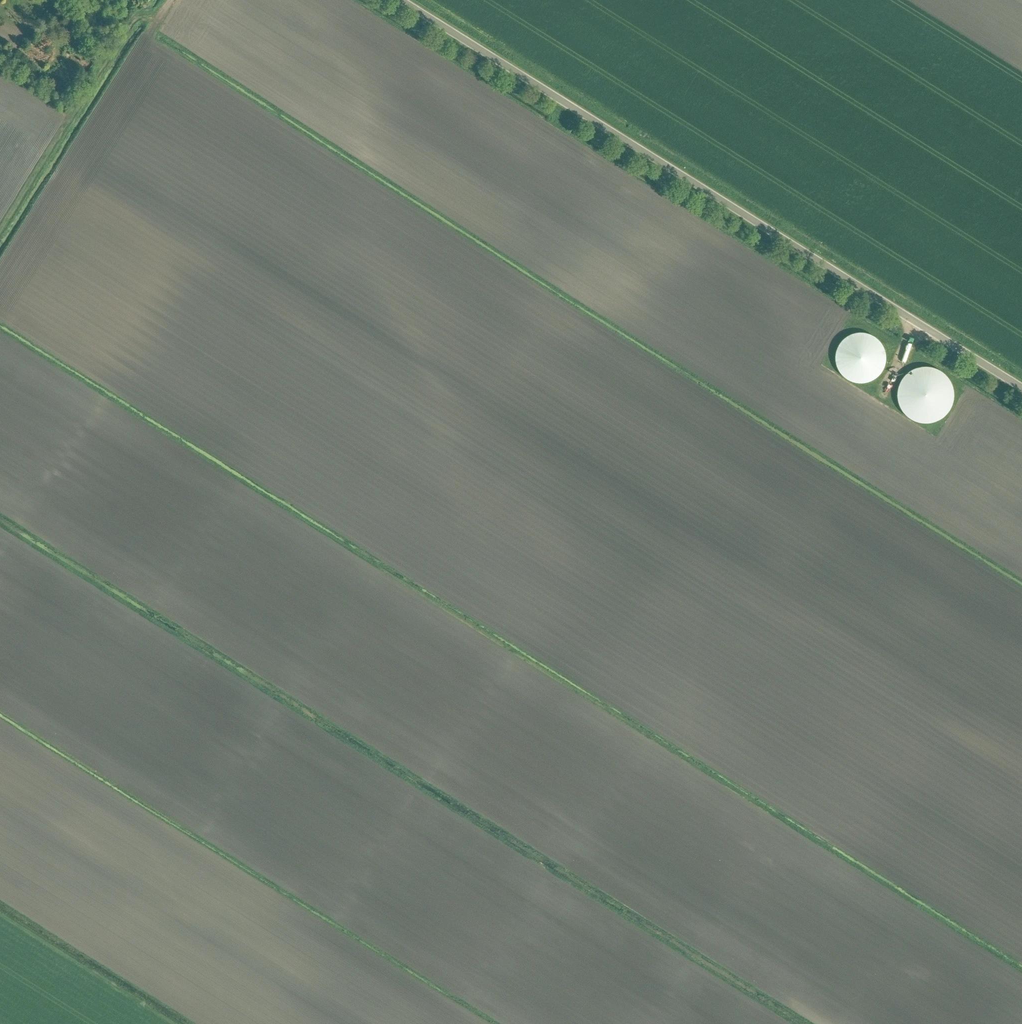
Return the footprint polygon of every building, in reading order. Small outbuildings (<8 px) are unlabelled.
[(862,383),(864,383),(867,383),(869,382),(871,381),(874,380),(876,378),(878,377),(880,375),(881,373),(883,370),(884,368),(885,366),(886,363),(886,361),(886,358),(886,355),(886,353),(885,350),(884,348),(883,345),(882,343),(880,341),(878,339),(876,338),(874,336),(872,335),(870,334),(867,333),(865,332),(862,332),(860,332),(858,332),(857,332),(855,333),(852,334),(850,335),(847,336),(845,337),(843,339),(842,341),(840,343),(839,345),(837,347),(837,350),(836,352),(835,355),(835,358),(835,360),(836,363),(836,365),(837,368),(838,370),(840,372),(841,374),(843,376),(845,378),(847,379),(849,380),(852,381),(854,382),(856,383),(859,383),(862,383)] [(926,423),(929,423),(932,422),(935,422),(937,420),(940,419),(942,418),(945,416),(947,414),(948,411),(950,409),(951,406),(952,404),(953,401),(954,398),(954,395),(954,392),(953,389),(953,387),(952,384),(950,381),(949,379),(947,376),(945,374),(943,372),(941,371),(938,369),(935,368),(933,367),(930,367),(927,367),(924,367),(921,367),(919,367),(916,368),(913,369),(911,371),(908,372),(906,374),(904,376),(902,378),(901,381),(900,383),(899,386),(898,389),(897,392),(897,395),(897,397),(898,400),(899,403),(899,406),(901,408),(902,411),(904,413),(906,415),(908,417),(910,419),(913,420),(915,421),(918,422),(921,423),(924,423),(926,423)]
